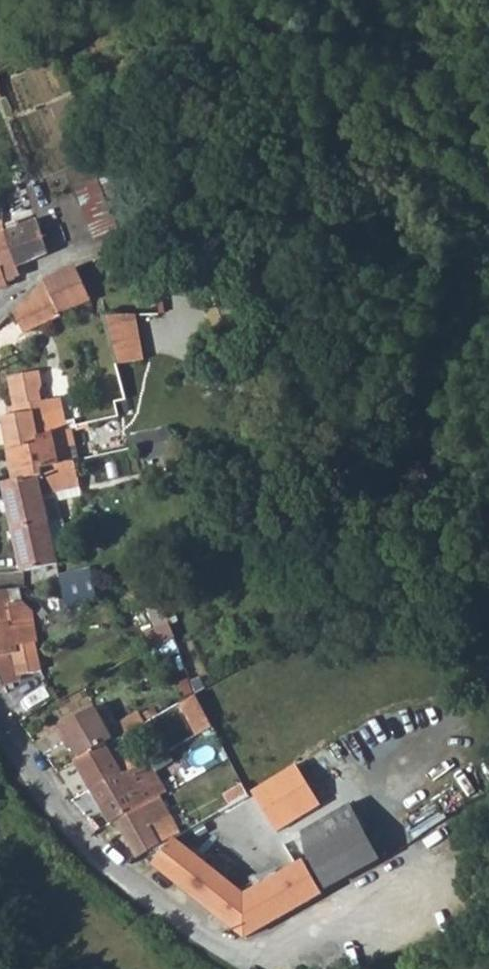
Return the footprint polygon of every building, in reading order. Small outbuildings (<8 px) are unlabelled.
[(71,172),(90,224),(114,216),(95,164),(71,172)] [(17,266),(49,253),(38,223),(6,235),(17,266)] [(21,276),(17,266),(6,235),(1,225),(0,226),(0,231),(1,233),(0,233),(0,290),(8,286),(6,282),(21,276)] [(89,298),(77,268),(45,281),(60,311),(89,298)] [(40,325),(61,317),(60,311),(45,281),(44,281),(27,297),(40,325)] [(15,336),(40,325),(27,297),(7,317),(15,336)] [(129,316),(104,316),(119,371),(142,364),(129,316)] [(2,417),(7,450),(49,439),(48,435),(65,430),(59,390),(56,388),(49,389),(47,389),(47,391),(47,392),(48,402),(41,403),(39,392),(42,388),(39,372),(8,378),(14,408),(15,415),(2,417)] [(138,436),(139,445),(171,437),(165,429),(138,436)] [(68,435),(49,439),(7,450),(15,478),(75,462),(68,435)] [(175,449),(171,437),(139,445),(143,456),(175,449)] [(83,486),(76,461),(75,462),(15,478),(3,481),(21,570),(57,563),(42,493),(83,486)] [(110,562),(59,574),(67,612),(117,598),(110,562)] [(135,579),(143,601),(155,633),(144,637),(149,651),(171,640),(155,597),(147,574),(135,579)] [(4,597),(3,595),(32,593),(27,587),(0,589),(0,598),(4,597)] [(3,685),(20,679),(11,653),(17,651),(16,648),(37,643),(33,614),(23,601),(0,606),(0,678),(3,685)] [(209,725),(192,694),(177,703),(194,733),(209,725)] [(71,750),(77,760),(109,823),(115,820),(160,796),(166,793),(150,763),(124,776),(105,745),(112,740),(111,737),(93,706),(54,728),(64,746),(67,744),(71,750)] [(116,724),(122,735),(144,722),(138,712),(116,724)] [(278,775),(248,794),(182,836),(179,838),(174,840),(151,863),(210,911),(208,915),(242,942),(320,901),(300,866),(245,896),(196,853),(227,825),(244,848),(301,814),(278,775)] [(170,815),(160,796),(115,820),(138,861),(162,847),(182,836),(170,815)] [(305,854),(324,891),(377,860),(376,856),(347,805),(318,822),(331,839),(305,854)] [(331,839),(318,822),(293,838),(303,856),(305,854),(331,839)]
